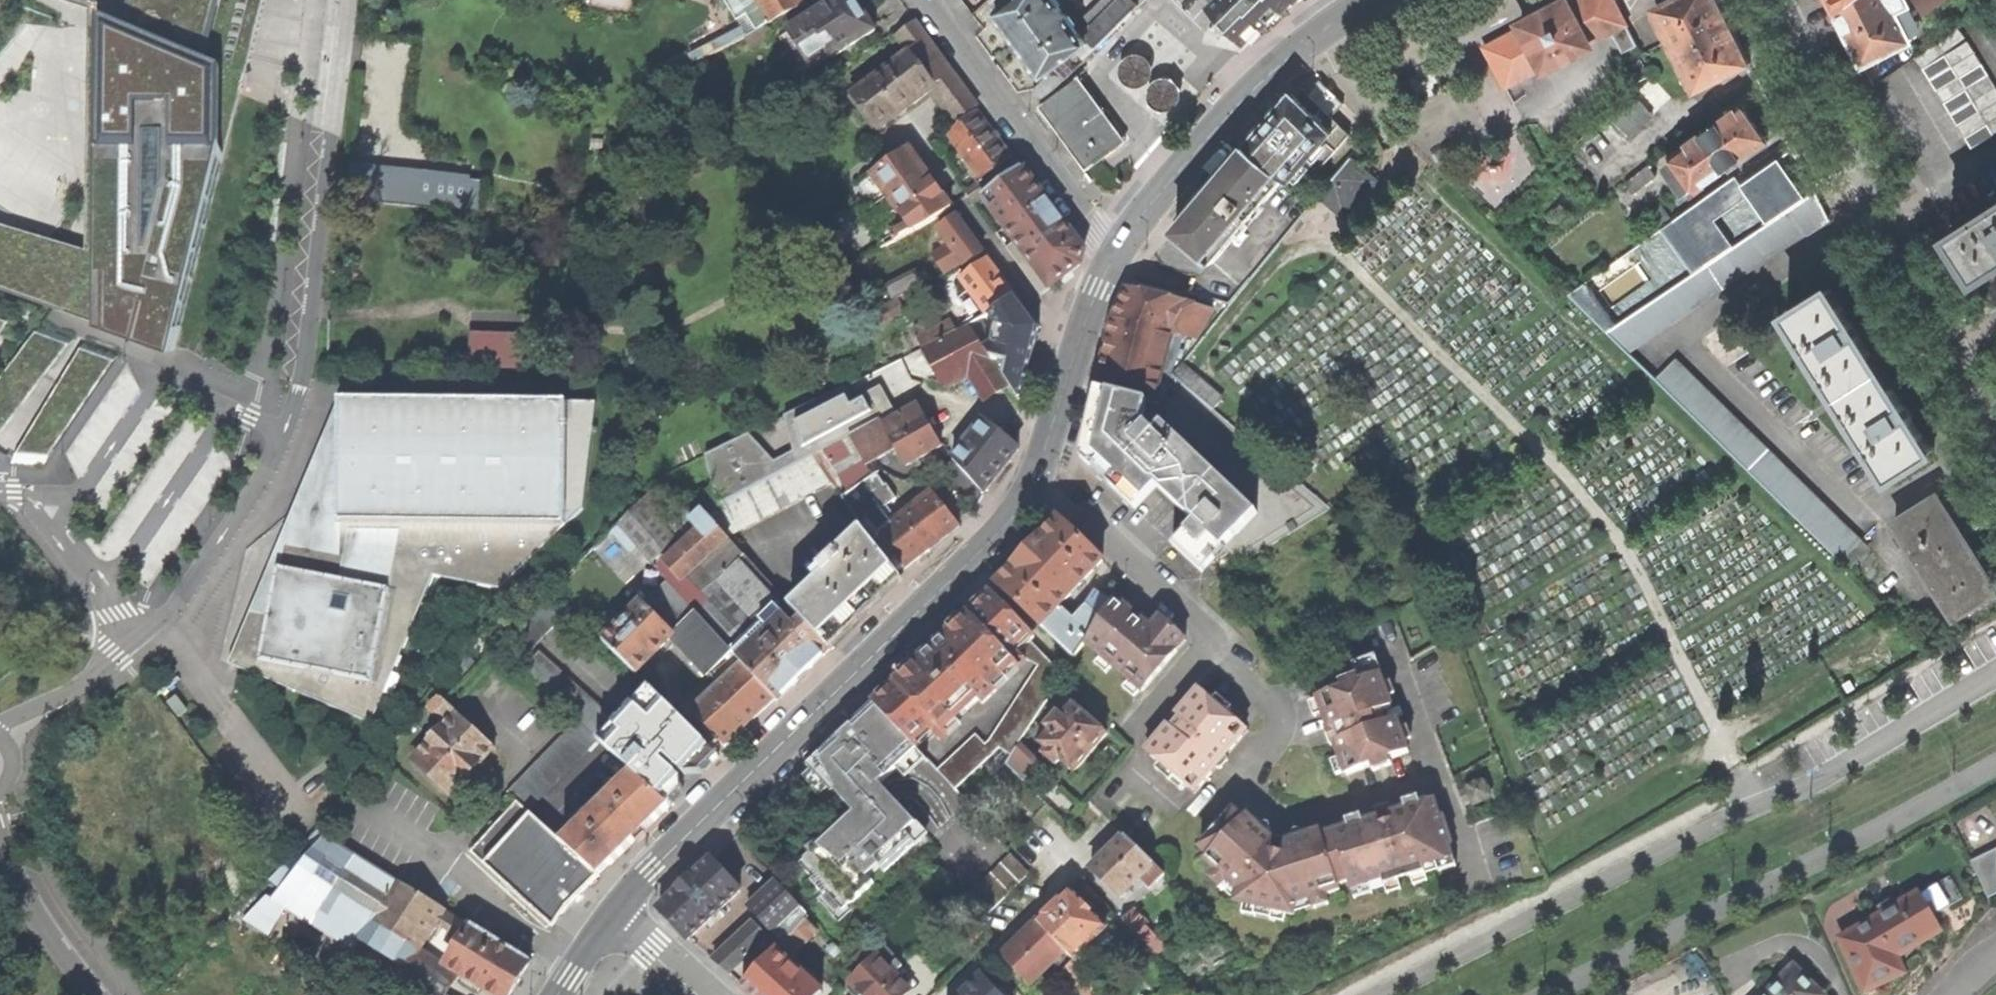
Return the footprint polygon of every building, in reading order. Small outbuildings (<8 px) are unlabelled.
[(266,0),(63,0),(92,9),(89,251),(0,224),(0,289),(103,326),(104,330),(175,353),(231,143),(260,25),(266,0)] [(635,13),(636,0),(597,0),(596,9),(635,13)] [(749,9),(743,0),(732,0),(738,9),(749,9)] [(757,0),(743,0),(749,9),(761,28),(771,22),(757,0)] [(771,22),(802,6),(798,0),(757,0),(771,22)] [(874,30),(861,10),(855,0),(838,0),(789,30),(808,61),(828,49),(833,56),(874,30)] [(1044,75),(1088,44),(1056,0),(1013,0),(997,12),(1022,45),(1044,75)] [(1096,26),(1121,0),(1103,0),(1087,17),(1096,26)] [(1100,46),(1142,3),(1138,0),(1121,0),(1096,26),(1091,31),(1097,37),(1094,40),(1100,46)] [(1254,41),(1290,5),(1293,8),(1301,0),(1223,0),(1218,4),(1254,41)] [(1611,32),(1626,24),(1613,0),(1575,0),(1567,4),(1588,44),(1611,32)] [(1697,88),(1749,62),(1730,23),(1718,0),(1673,0),(1657,8),(1697,88)] [(1838,15),(1856,0),(1830,0),(1838,15)] [(1905,0),(1856,0),(1838,15),(1854,47),(1863,65),(1909,41),(1908,38),(1895,10),(1907,4),(1905,0)] [(1924,14),(1945,0),(1914,0),(1924,14)] [(1993,18),(1995,16),(1995,0),(1994,0),(1985,6),(1993,18)] [(1589,47),(1588,44),(1567,4),(1565,2),(1541,14),(1520,25),(1522,28),(1542,68),(1544,71),(1589,47)] [(1921,32),(1907,4),(1895,10),(1908,38),(1921,32)] [(956,123),(977,107),(915,21),(897,36),(908,52),(909,51),(935,87),(931,90),(956,123)] [(1611,32),(1622,53),(1637,45),(1626,24),(1611,32)] [(1957,26),(1935,42),(1944,55),(1965,38),(1957,26)] [(1505,88),(1542,68),(1522,28),(1498,40),(1484,48),(1505,88)] [(805,72),(812,67),(808,61),(789,30),(779,37),(791,57),(795,55),(805,72)] [(1944,55),(1994,135),(1995,133),(1995,88),(1967,41),(1944,55)] [(1914,57),(1921,69),(1944,55),(1935,42),(1914,57)] [(1144,81),(1149,78),(1152,73),(1154,65),(1152,59),(1149,53),(1143,49),(1135,48),(1128,50),(1123,54),(1120,60),(1119,66),(1120,73),(1123,78),(1129,82),(1137,83),(1144,81)] [(813,69),(833,56),(828,49),(808,61),(812,67),(813,69)] [(931,90),(935,87),(909,51),(908,52),(870,81),(854,92),(851,94),(877,130),(909,107),(931,90)] [(1921,69),(1971,149),(1994,135),(1944,55),(1921,69)] [(1628,67),(1636,82),(1650,74),(1642,60),(1628,67)] [(1035,89),(1046,100),(1067,78),(1057,68),(1035,89)] [(846,81),(854,92),(870,81),(861,69),(846,81)] [(1173,107),(1178,104),(1181,98),(1183,91),(1181,85),(1177,79),(1172,75),(1164,74),(1157,76),(1152,80),(1149,86),(1148,92),(1149,98),(1152,104),(1158,108),(1166,109),(1173,107)] [(1040,105),(1087,168),(1108,153),(1126,139),(1119,128),(1089,89),(1080,76),(1040,105)] [(1320,82),(1308,95),(1331,117),(1343,104),(1320,82)] [(1247,146),(1285,178),(1289,182),(1300,171),(1309,171),(1317,169),(1325,161),(1348,135),(1331,117),(1308,95),(1303,90),(1296,97),(1280,112),(1283,116),(1278,120),(1276,117),(1272,118),(1268,121),(1267,125),(1268,129),(1271,133),(1288,148),(1273,165),(1249,144),(1247,146)] [(1279,109),(1268,121),(1272,118),(1276,117),(1278,120),(1283,116),(1280,112),(1296,97),(1292,94),(1279,109)] [(1611,116),(1630,136),(1653,115),(1634,95),(1611,116)] [(1666,166),(1685,194),(1693,188),(1696,191),(1767,141),(1754,123),(1743,107),(1730,116),(1727,111),(1713,120),(1717,125),(1671,157),(1674,161),(1666,166)] [(996,137),(978,112),(948,134),(982,180),(1012,159),(996,137)] [(1268,121),(1249,144),(1273,165),(1288,148),(1271,133),(1268,129),(1267,125),(1268,121)] [(1174,230),(1212,263),(1285,178),(1247,146),(1209,190),(1174,230)] [(933,221),(951,208),(930,179),(909,149),(872,175),(886,196),(891,204),(868,223),(885,246),(889,245),(916,230),(933,221)] [(1019,169),(1012,159),(982,180),(978,183),(987,194),(1019,169)] [(1805,197),(1780,159),(1742,185),(1737,177),(1662,229),(1693,273),(1733,246),(1715,220),(1750,196),(1769,222),(1805,197)] [(339,192),(458,207),(462,175),(343,160),(339,192)] [(1319,194),(1344,214),(1356,200),(1352,197),(1368,178),(1346,161),(1319,194)] [(1624,183),(1632,194),(1656,176),(1647,165),(1624,183)] [(1016,242),(1049,287),(1067,274),(1080,265),(1083,250),(1022,168),(1019,169),(987,194),(983,197),(1016,242)] [(871,207),(886,196),(872,175),(856,187),(871,207)] [(987,194),(978,183),(966,192),(974,204),(983,197),(987,194)] [(1606,332),(1627,352),(1807,231),(1808,233),(1829,219),(1815,191),(1805,197),(1792,206),(1769,222),(1733,246),(1693,273),(1606,332)] [(369,221),(426,228),(429,206),(372,199),(369,221)] [(1979,282),(1995,271),(1995,205),(1990,209),(1992,212),(1951,238),(1979,282)] [(1289,230),(1301,239),(1317,221),(1305,212),(1289,230)] [(964,266),(983,252),(970,234),(957,215),(938,229),(950,246),(963,264),(964,266)] [(1040,294),(1049,287),(1016,242),(1006,249),(1040,294)] [(944,275),(963,264),(950,246),(933,255),(944,275)] [(990,315),(1015,297),(1000,276),(988,260),(961,279),(970,291),(988,316),(990,315)] [(892,302),(922,287),(917,276),(886,290),(892,302)] [(1820,370),(1838,398),(1881,372),(1859,336),(1829,289),(1786,316),(1812,356),(1807,358),(1816,373),(1820,370)] [(975,322),(988,316),(970,291),(959,299),(975,322)] [(1111,320),(1104,353),(1095,389),(1144,401),(1160,406),(1167,387),(1180,336),(1195,340),(1212,311),(1127,291),(1111,320)] [(1039,328),(1015,297),(990,315),(998,326),(994,346),(986,351),(993,361),(1010,386),(1022,402),(1031,361),(1039,328)] [(10,320),(0,315),(0,342),(10,320)] [(950,321),(928,332),(934,343),(956,332),(950,321)] [(427,364),(509,366),(509,335),(431,333),(431,326),(387,325),(386,339),(357,339),(357,324),(319,323),(318,363),(427,366),(427,364)] [(968,373),(993,361),(986,351),(968,326),(956,332),(934,343),(922,349),(941,387),(968,373)] [(69,347),(43,328),(0,387),(0,443),(69,347)] [(915,338),(922,349),(934,343),(928,332),(915,338)] [(21,450),(49,468),(116,364),(89,347),(21,450)] [(1655,379),(1840,561),(1858,543),(1860,540),(1675,359),(1655,379)] [(993,361),(968,373),(984,401),(1010,386),(993,361)] [(1172,377),(1209,408),(1218,398),(1180,367),(1172,377)] [(1865,441),(1890,482),(1934,455),(1905,408),(1881,372),(1838,398),(1856,428),(1852,430),(1861,444),(1865,441)] [(746,435),(705,455),(718,506),(813,455),(814,455),(822,451),(823,450),(880,419),(893,413),(878,387),(846,404),(838,390),(795,411),(788,414),(797,450),(772,463),(746,435)] [(941,387),(926,395),(944,403),(959,428),(962,425),(941,387)] [(1172,545),(1203,573),(1222,551),(1220,550),(1255,513),(1161,426),(1153,435),(1139,423),(1144,401),(1095,389),(1087,425),(1080,458),(1134,509),(1156,487),(1193,524),(1183,534),(1172,545)] [(602,398),(338,392),(312,458),(289,516),(248,547),(222,659),(372,717),(387,684),(436,576),(502,589),(587,505),(602,398)] [(918,399),(920,404),(925,411),(943,445),(945,448),(959,428),(944,403),(926,395),(918,399)] [(920,404),(884,426),(888,432),(925,411),(920,404)] [(897,447),(906,465),(925,455),(943,445),(925,411),(888,432),(897,447)] [(867,465),(897,447),(888,432),(884,426),(881,419),(853,434),(867,465)] [(952,460),(983,493),(1001,471),(1019,450),(982,422),(952,460)] [(823,450),(852,491),(871,476),(867,465),(853,434),(823,450)] [(823,450),(812,456),(829,482),(842,498),(852,491),(823,450)] [(727,539),(829,482),(812,456),(704,514),(727,539)] [(874,541),(880,536),(879,535),(868,521),(880,511),(888,506),(897,499),(886,484),(885,485),(875,473),(871,476),(852,491),(842,498),(874,541)] [(880,536),(905,569),(935,546),(959,527),(933,493),(898,520),(891,525),(879,535),(880,536)] [(1957,622),(1958,621),(1956,618),(1995,593),(1995,590),(1971,550),(1939,498),(1942,496),(1941,495),(1895,523),(1957,622)] [(743,665),(775,700),(777,702),(804,676),(830,650),(825,645),(802,621),(795,628),(777,608),(780,605),(740,561),(745,557),(727,539),(704,514),(702,512),(689,523),(698,533),(682,548),(643,500),(617,527),(653,567),(743,665)] [(888,506),(880,511),(891,525),(898,520),(888,506)] [(868,521),(879,535),(891,525),(880,511),(868,521)] [(1094,629),(1110,604),(1093,595),(1079,616),(1071,624),(1056,610),(1102,562),(1058,520),(1027,554),(998,585),(1075,658),(1085,643),(1094,629)] [(791,608),(802,621),(825,645),(866,605),(897,575),(872,543),(862,531),(821,570),(826,575),(791,608)] [(872,543),(897,575),(905,569),(880,536),(874,541),(872,543)] [(1840,561),(1849,570),(1867,552),(1858,543),(1840,561)] [(712,672),(722,684),(743,665),(653,567),(629,589),(643,604),(674,638),(708,676),(712,672)] [(1066,671),(990,593),(931,648),(871,702),(911,745),(916,750),(933,734),(939,741),(959,723),(956,720),(978,700),(982,705),(996,693),(994,690),(1025,661),(1038,667),(988,741),(1010,756),(1016,748),(1066,671)] [(1085,643),(1141,692),(1186,639),(1160,616),(1145,632),(1138,626),(1133,621),(1136,617),(1114,598),(1110,604),(1094,629),(1085,643)] [(554,630),(564,620),(544,601),(533,611),(554,630)] [(670,641),(674,638),(643,604),(603,642),(636,675),(649,662),(670,641)] [(554,630),(533,611),(524,620),(545,640),(554,630)] [(413,669),(442,697),(446,701),(497,648),(463,616),(413,669)] [(518,626),(515,629),(535,649),(545,640),(524,620),(518,626)] [(670,641),(649,662),(652,666),(664,656),(674,646),(670,641)] [(531,680),(551,660),(540,650),(520,671),(531,680)] [(561,669),(551,660),(531,680),(541,689),(561,669)] [(692,711),(724,746),(749,723),(775,700),(743,665),(722,684),(692,711)] [(541,689),(551,698),(571,677),(561,669),(541,689)] [(1332,744),(1345,776),(1407,753),(1394,720),(1384,724),(1379,712),(1390,708),(1377,675),(1315,698),(1327,731),(1333,729),(1336,735),(1338,742),(1332,744)] [(571,677),(551,698),(561,707),(581,686),(571,677)] [(571,716),(591,695),(581,686),(561,707),(571,716)] [(634,773),(664,800),(671,806),(680,797),(684,793),(684,779),(677,772),(680,768),(687,775),(702,775),(720,757),(712,749),(659,698),(651,689),(636,705),(621,720),(601,742),(614,755),(626,766),(634,773)] [(1167,773),(1192,794),(1245,731),(1221,711),(1196,689),(1179,709),(1187,716),(1181,723),(1176,719),(1162,736),(1158,733),(1148,746),(1173,767),(1167,773)] [(571,716),(577,721),(580,724),(601,703),(591,695),(571,716)] [(432,708),(448,724),(458,713),(446,701),(442,697),(432,708)] [(911,745),(871,702),(842,728),(805,763),(849,809),(824,832),(807,848),(809,851),(797,862),(843,912),(878,881),(871,873),(878,866),(885,874),(929,833),(879,779),(895,765),(906,776),(924,759),(916,750),(911,745)] [(611,712),(601,703),(580,724),(590,734),(611,712)] [(1060,761),(1073,773),(1106,734),(1086,718),(1070,704),(1060,716),(1057,714),(1045,728),(1048,731),(1038,742),(1048,751),(1043,756),(1055,766),(1060,761)] [(590,734),(597,740),(601,742),(621,720),(611,712),(590,734)] [(414,759),(450,794),(473,770),(495,747),(458,713),(448,724),(414,759)] [(519,802),(528,810),(597,740),(590,734),(580,724),(577,721),(508,793),(519,802)] [(935,771),(948,785),(952,790),(991,754),(974,735),(935,771)] [(1038,768),(1016,748),(1010,756),(1005,764),(1024,783),(1038,768)] [(634,773),(563,842),(601,876),(640,837),(671,806),(664,800),(634,773)] [(1348,883),(1351,892),(1382,881),(1385,888),(1399,884),(1396,877),(1408,873),(1411,880),(1425,875),(1423,868),(1453,858),(1434,801),(1383,818),(1332,834),(1348,883)] [(472,853),(555,927),(569,907),(601,876),(563,842),(528,810),(519,802),(472,853)] [(1348,883),(1332,834),(1313,841),(1309,835),(1286,843),(1279,842),(1270,840),(1253,822),(1249,826),(1234,812),(1199,848),(1208,857),(1204,861),(1236,891),(1235,904),(1293,916),(1296,905),(1339,891),(1338,886),(1348,883)] [(395,975),(403,962),(364,937),(382,907),(400,880),(318,830),(231,917),(258,932),(275,900),(395,975)] [(1138,880),(1148,889),(1162,875),(1124,837),(1109,852),(1090,871),(1118,899),(1138,880)] [(1030,872),(1010,852),(961,899),(980,919),(1030,872)] [(1995,894),(1995,853),(1982,855),(1987,895),(1995,894)] [(674,926),(687,940),(739,892),(710,860),(687,883),(658,909),(674,926)] [(437,903),(400,880),(382,907),(420,932),(437,903)] [(770,935),(782,924),(791,933),(803,919),(807,915),(776,882),(747,909),(770,935)] [(1037,924),(1064,952),(1073,961),(1079,967),(1092,955),(1086,947),(1105,929),(1090,914),(1091,913),(1082,903),(1080,904),(1068,892),(1052,908),(1036,923),(1037,924)] [(1839,940),(1863,992),(1902,973),(1894,958),(1915,945),(1939,932),(1916,893),(1839,940)] [(448,910),(437,903),(420,932),(403,962),(395,975),(406,981),(423,952),(440,924),(446,913),(448,910)] [(420,932),(382,907),(364,937),(403,962),(420,932)] [(1121,921),(1130,930),(1135,935),(1146,925),(1131,911),(1121,921)] [(471,928),(446,913),(440,924),(450,930),(448,934),(462,943),(471,928)] [(803,919),(791,933),(781,944),(793,955),(816,931),(803,919)] [(750,920),(737,932),(741,935),(713,961),(727,975),(766,938),(750,920)] [(1002,957),(1030,985),(1064,952),(1037,924),(1020,940),(1002,957)] [(471,928),(462,943),(451,961),(453,970),(460,974),(494,994),(510,994),(519,981),(532,961),(473,925),(471,928)] [(1118,943),(1136,961),(1148,949),(1135,935),(1130,930),(1118,943)] [(893,974),(900,968),(895,963),(896,961),(884,949),(876,957),(866,948),(853,960),(863,970),(849,983),(861,994),(906,994),(910,991),(893,974)] [(423,952),(406,981),(430,994),(448,994),(460,974),(453,970),(423,952)] [(742,988),(750,994),(820,994),(821,994),(774,952),(742,988)] [(1792,969),(1766,994),(1818,994),(1792,969)] [(981,978),(964,994),(963,994),(997,994),(981,978)]
